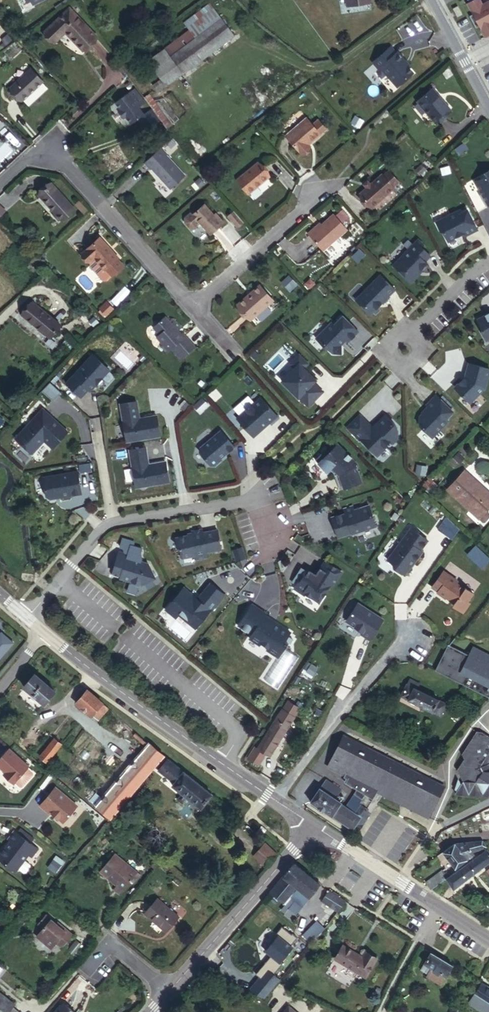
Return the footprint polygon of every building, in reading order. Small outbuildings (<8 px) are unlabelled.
[(20,6),(24,5),(28,12),(49,1),(49,0),(17,0),(20,6)] [(363,0),(337,0),(338,9),(364,8),(363,0)] [(481,3),(479,0),(469,0),(465,2),(471,13),(468,14),(474,25),(477,24),(484,35),(488,33),(488,0),(486,0),(481,3)] [(458,5),(452,8),(457,17),(462,14),(458,5)] [(92,45),(63,16),(45,34),(56,44),(61,39),(64,36),(70,42),(66,45),(72,51),(77,47),(83,54),(92,45)] [(166,65),(216,28),(210,18),(160,57),(166,65)] [(179,83),(229,45),(216,28),(166,65),(179,83)] [(56,44),(45,34),(40,39),(50,49),(56,44)] [(70,42),(64,36),(61,39),(66,45),(70,42)] [(79,58),(83,54),(77,47),(72,51),(79,58)] [(407,77),(400,70),(402,67),(393,58),(392,60),(385,53),(368,68),(373,75),(375,73),(392,91),(407,77)] [(179,83),(166,65),(160,57),(143,70),(162,96),(179,83)] [(23,103),(42,84),(30,72),(11,91),(23,103)] [(449,109),(431,89),(417,102),(435,122),(449,109)] [(141,122),(135,116),(140,110),(127,97),(111,112),(117,119),(115,121),(121,129),(124,126),(130,133),(136,127),(141,132),(143,131),(148,136),(159,125),(148,115),(141,122)] [(305,144),(317,134),(310,126),(304,118),(283,136),(298,155),(307,147),(305,144)] [(322,130),(315,122),(310,126),(317,134),(322,130)] [(188,177),(163,148),(146,163),(153,170),(155,169),(171,190),(188,177)] [(268,177),(256,163),(234,181),(245,195),(268,177)] [(401,183),(392,172),(385,178),(395,189),(401,183)] [(486,176),(488,180),(477,186),(484,197),(481,198),(488,210),(488,209),(488,174),(486,176)] [(374,211),(396,191),(395,189),(385,178),(384,176),(361,197),(374,211)] [(76,212),(51,186),(38,196),(63,223),(76,212)] [(193,228),(199,223),(210,235),(223,224),(218,217),(216,219),(204,205),(192,215),(191,214),(185,219),(185,223),(189,228),(193,228)] [(242,224),(231,211),(225,216),(235,229),(242,224)] [(479,230),(470,212),(460,217),(459,215),(439,225),(442,232),(445,233),(449,243),(460,238),(459,236),(464,233),(466,237),(479,230)] [(321,251),(345,230),(332,215),(316,230),(314,228),(307,235),(321,251)] [(117,258),(118,256),(100,236),(82,253),(92,263),(91,267),(103,280),(108,280),(124,265),(117,258)] [(432,266),(427,260),(433,255),(423,246),(421,248),(416,242),(399,259),(401,261),(392,269),(408,286),(417,278),(416,277),(424,269),(426,272),(432,266)] [(294,284),(288,276),(280,283),(287,290),(294,284)] [(391,299),(397,292),(382,277),(358,302),(373,318),(384,305),(386,306),(392,300),(391,299)] [(249,323),(271,302),(258,286),(250,293),(252,296),(237,310),(249,323)] [(237,310),(252,296),(250,293),(234,307),(237,310)] [(62,322),(32,301),(21,317),(51,338),(62,322)] [(109,309),(103,302),(95,309),(101,316),(109,309)] [(80,320),(88,328),(96,319),(88,311),(80,320)] [(193,346),(179,330),(177,332),(175,329),(179,326),(172,318),(168,321),(163,315),(150,325),(157,331),(154,334),(162,343),(160,345),(164,351),(168,348),(178,359),(193,346)] [(349,343),(360,333),(344,316),(335,325),(333,322),(317,339),(326,348),(327,347),(333,354),(342,354),(342,346),(347,341),(349,343)] [(488,317),(479,322),(484,330),(483,334),(488,344),(488,318),(488,317)] [(312,385),(299,373),(303,368),(294,359),(287,366),(292,371),(279,384),(295,401),(296,400),(305,410),(318,397),(309,388),(312,385)] [(86,398),(105,376),(87,360),(60,389),(76,404),(83,396),(86,398)] [(486,391),(488,379),(488,372),(470,366),(466,380),(469,382),(466,384),(462,384),(456,390),(457,394),(470,407),(486,391)] [(51,384),(43,392),(53,401),(61,393),(51,384)] [(272,428),(279,422),(260,400),(236,420),(252,440),(269,426),(272,428)] [(446,424),(455,416),(439,400),(428,411),(429,412),(426,414),(427,416),(421,422),(421,430),(433,441),(448,426),(446,424)] [(155,441),(152,421),(135,424),(132,422),(133,419),(132,407),(116,408),(122,446),(155,441)] [(48,455),(63,438),(38,415),(11,445),(28,460),(39,447),(48,455)] [(401,443),(401,434),(398,432),(399,430),(388,419),(379,428),(381,431),(378,433),(374,433),(372,431),(374,429),(363,419),(350,432),(362,445),(364,443),(381,461),(388,454),(387,452),(393,445),(396,448),(401,443)] [(230,453),(215,435),(195,453),(195,457),(206,471),(211,471),(217,466),(216,464),(230,453)] [(351,472),(346,468),(349,465),(332,449),(325,457),(321,453),(310,465),(322,477),(326,473),(331,476),(329,478),(335,495),(357,487),(351,472)] [(164,488),(161,467),(143,470),(141,468),(143,465),(141,452),(125,455),(131,493),(164,488)] [(455,465),(461,459),(455,453),(450,459),(455,465)] [(487,505),(456,475),(441,490),(475,524),(477,524),(482,520),(482,517),(479,514),(487,505)] [(76,499),(73,478),(38,484),(41,502),(44,505),(56,503),(56,504),(65,503),(65,501),(76,499)] [(371,532),(364,511),(349,516),(348,512),(339,514),(341,519),(328,523),(333,543),(347,538),(347,540),(371,532)] [(457,533),(444,521),(435,533),(449,544),(457,533)] [(222,554),(218,533),(203,536),(203,532),(192,533),(193,538),(176,540),(178,553),(181,553),(182,562),(196,559),(196,563),(208,562),(207,556),(222,554)] [(416,555),(423,546),(406,533),(382,565),(391,571),(391,575),(396,579),(401,579),(418,557),(416,555)] [(480,572),(488,564),(473,550),(465,558),(480,572)] [(240,565),(237,554),(228,557),(231,567),(240,565)] [(155,584),(151,576),(149,576),(149,574),(148,570),(140,568),(137,568),(135,568),(136,565),(133,564),(133,561),(120,558),(113,582),(132,588),(133,591),(140,593),(155,584)] [(328,593),(338,578),(322,568),(310,585),(301,579),(297,576),(290,586),(295,588),(291,594),(315,610),(326,592),(328,593)] [(464,605),(470,597),(461,591),(460,592),(453,587),(454,585),(445,580),(446,578),(440,574),(429,590),(434,594),(433,596),(442,602),(443,600),(450,606),(449,609),(459,616),(467,607),(464,605)] [(313,581),(304,575),(301,579),(310,585),(313,581)] [(214,613),(225,597),(212,586),(199,601),(195,602),(192,599),(194,597),(185,590),(167,611),(177,620),(181,615),(189,620),(187,622),(197,631),(211,612),(214,613)] [(369,643),(382,622),(356,606),(347,621),(348,625),(362,635),(360,637),(369,643)] [(282,647),(288,638),(272,627),(270,629),(261,623),(264,619),(250,610),(235,631),(249,640),(246,644),(256,651),(258,648),(265,653),(263,656),(275,663),(285,649),(282,647)] [(0,635),(0,660),(12,646),(0,635)] [(476,645),(471,653),(457,646),(447,649),(437,669),(488,694),(488,651),(476,645)] [(280,656),(276,661),(277,661),(260,687),(273,695),(293,665),(280,656)] [(314,676),(319,668),(313,664),(308,671),(314,676)] [(52,694),(30,675),(20,687),(41,706),(52,694)] [(437,702),(412,689),(415,684),(404,679),(395,694),(431,713),(437,702)] [(108,715),(81,691),(70,704),(91,723),(94,720),(99,725),(108,715)] [(291,719),(297,710),(285,702),(279,711),(291,719)] [(438,717),(445,706),(437,702),(431,713),(438,717)] [(281,735),(291,719),(279,711),(268,727),(270,729),(281,735)] [(268,755),(281,735),(270,729),(257,748),(264,753),(268,755)] [(488,755),(485,748),(488,742),(488,738),(483,733),(476,734),(459,757),(461,763),(452,775),(464,783),(476,784),(482,776),(478,768),(488,755)] [(439,787),(335,736),(321,767),(371,792),(368,797),(360,793),(356,801),(371,808),(380,796),(423,819),(439,787)] [(42,761),(56,745),(50,739),(35,755),(42,761)] [(485,748),(488,755),(478,768),(482,776),(476,784),(464,783),(461,786),(454,793),(451,796),(488,800),(488,742),(485,748)] [(258,763),(264,753),(257,748),(254,746),(247,757),(258,763)] [(22,767),(23,765),(3,748),(0,751),(0,769),(2,770),(0,773),(0,775),(7,783),(9,781),(14,786),(18,786),(27,775),(27,771),(22,767)] [(144,783),(161,763),(145,749),(95,811),(109,824),(135,793),(144,783)] [(197,814),(209,800),(162,764),(153,776),(170,789),(169,791),(197,814)] [(340,805),(347,796),(324,781),(307,805),(348,832),(351,826),(358,817),(362,820),(371,808),(356,801),(350,812),(340,805)] [(454,793),(461,786),(457,782),(450,790),(454,793)] [(157,794),(144,783),(135,793),(149,804),(157,794)] [(74,808),(52,790),(36,809),(44,816),(47,813),(60,825),(74,808)] [(357,830),(362,820),(358,817),(351,826),(357,830)] [(36,849),(12,831),(6,839),(8,841),(0,850),(0,863),(9,870),(13,870),(15,869),(20,873),(23,873),(27,869),(27,865),(21,861),(25,855),(29,858),(36,849)] [(487,849),(479,839),(455,840),(441,850),(454,866),(478,849),(481,853),(487,849)] [(271,847),(263,840),(251,854),(267,868),(279,854),(276,851),(271,847)] [(488,862),(488,851),(487,849),(481,853),(455,874),(447,880),(454,889),(488,862)] [(135,877),(111,855),(98,870),(116,885),(111,891),(119,897),(135,877)] [(52,874),(58,866),(51,861),(45,869),(52,874)] [(455,874),(446,863),(423,880),(432,892),(447,880),(455,874)] [(317,887),(290,866),(267,894),(282,907),(288,900),(286,899),(294,889),(306,900),(317,887)] [(306,900),(294,889),(286,899),(288,900),(298,910),(306,900)] [(344,904),(323,891),(319,901),(339,913),(344,904)] [(177,919),(154,899),(141,913),(164,933),(177,919)] [(483,926),(481,926),(480,928),(488,934),(488,916),(483,926)] [(71,938),(58,926),(56,929),(48,921),(33,939),(46,950),(52,944),(60,951),(71,938)] [(302,939),(310,947),(323,934),(315,926),(302,939)] [(262,1000),(277,982),(270,977),(279,966),(277,964),(291,950),(289,949),(297,942),(292,938),(291,939),(281,931),(266,945),(269,947),(263,953),(269,958),(262,966),(264,968),(255,978),(257,979),(246,993),(262,1000)] [(76,939),(67,947),(75,956),(84,948),(76,939)] [(367,981),(378,961),(364,954),(360,961),(339,950),(333,962),(367,981)] [(443,978),(449,965),(427,952),(419,965),(428,970),(443,978)] [(423,981),(428,970),(419,965),(414,976),(423,981)] [(253,976),(255,978),(264,968),(262,966),(253,976)] [(443,978),(428,970),(423,981),(437,989),(443,978)] [(488,999),(488,990),(476,982),(467,996),(474,1002),(471,1006),(479,1011),(480,1011),(488,999)] [(6,1005),(9,1002),(0,994),(0,1011),(14,1011),(6,1005)] [(474,1002),(467,996),(464,1001),(471,1006),(474,1002)] [(480,1011),(488,1011),(488,999),(480,1011)]
